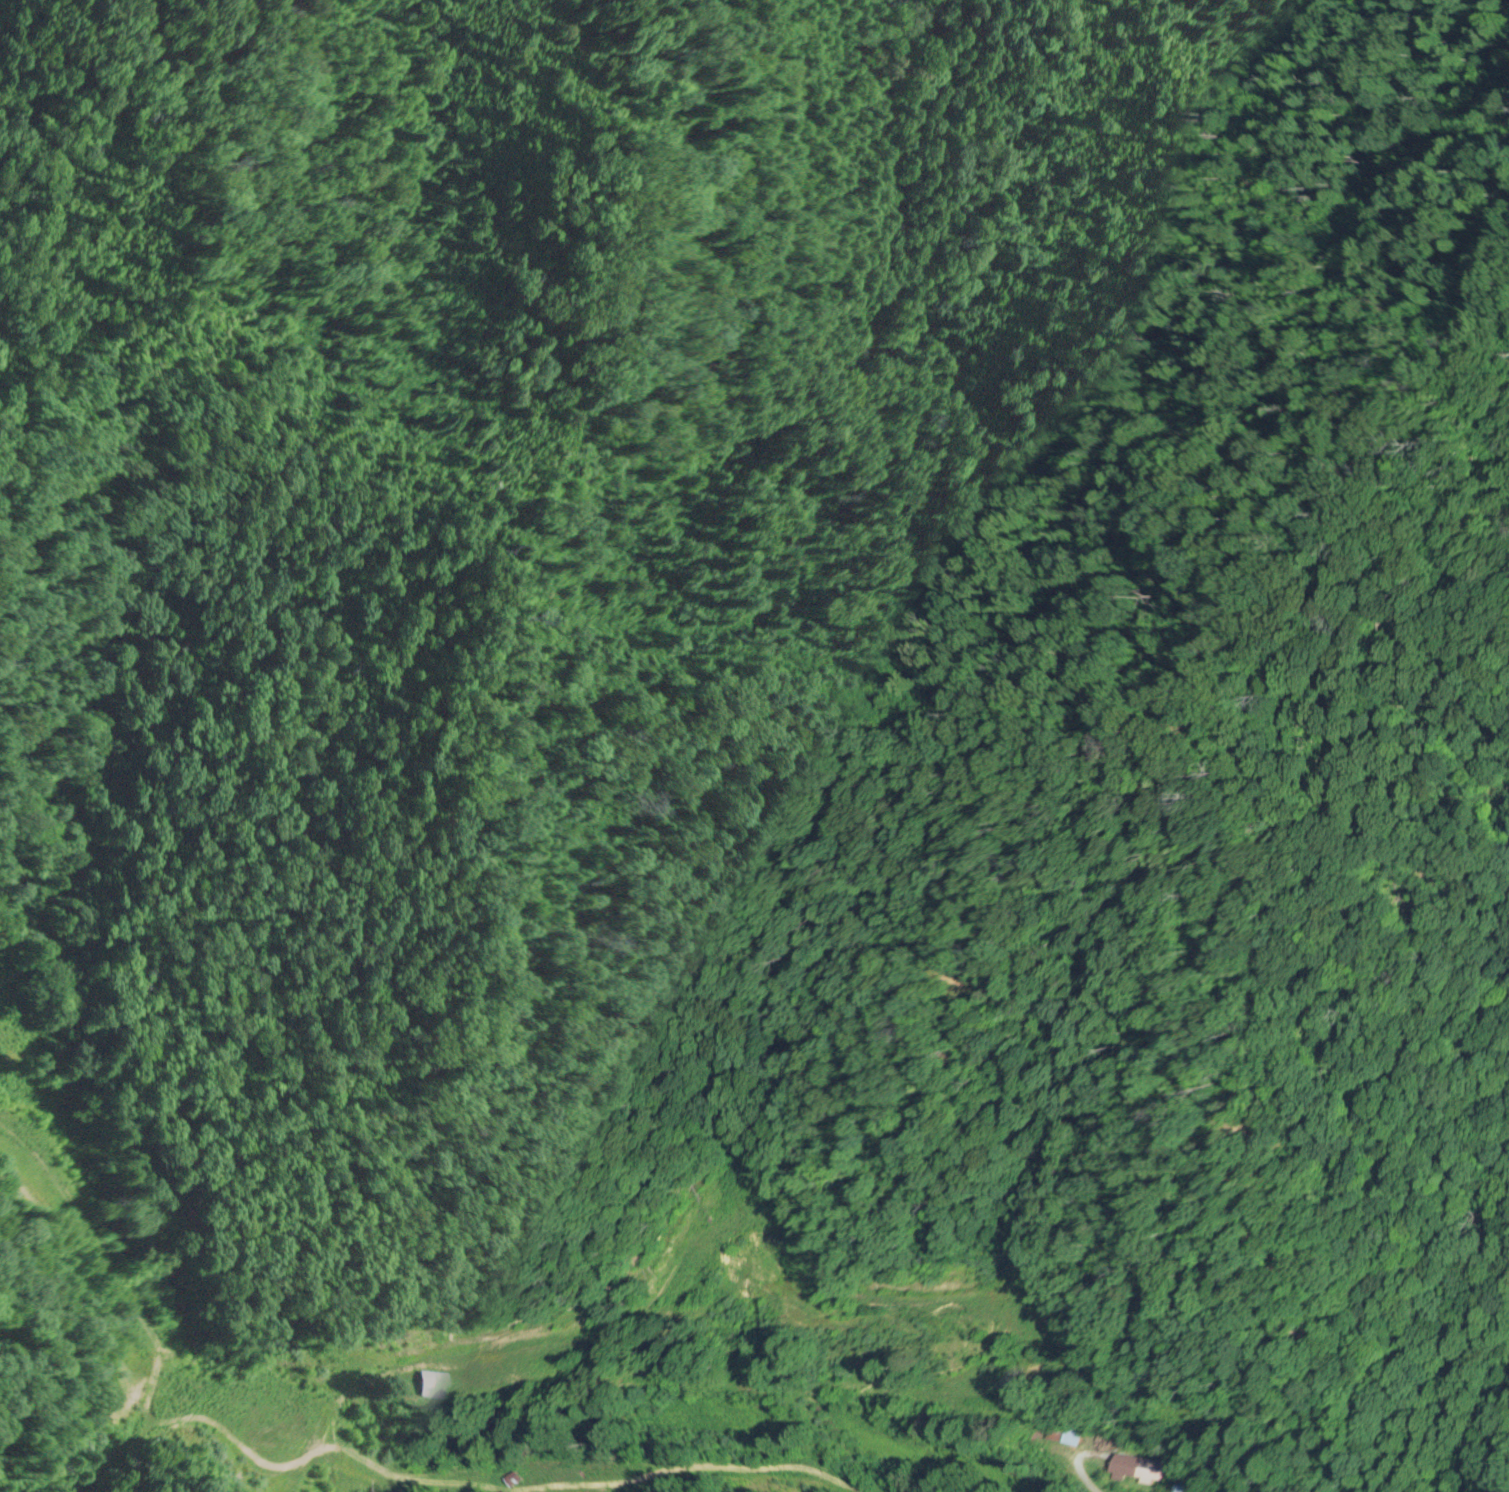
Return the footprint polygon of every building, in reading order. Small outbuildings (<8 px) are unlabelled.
[(435,1403),(438,1377),(412,1375),(410,1400),(435,1403)] [(1085,1448),(1089,1430),(1058,1423),(1053,1441),(1085,1448)] [(1171,1465),(1119,1456),(1116,1477),(1167,1485),(1171,1465)]
